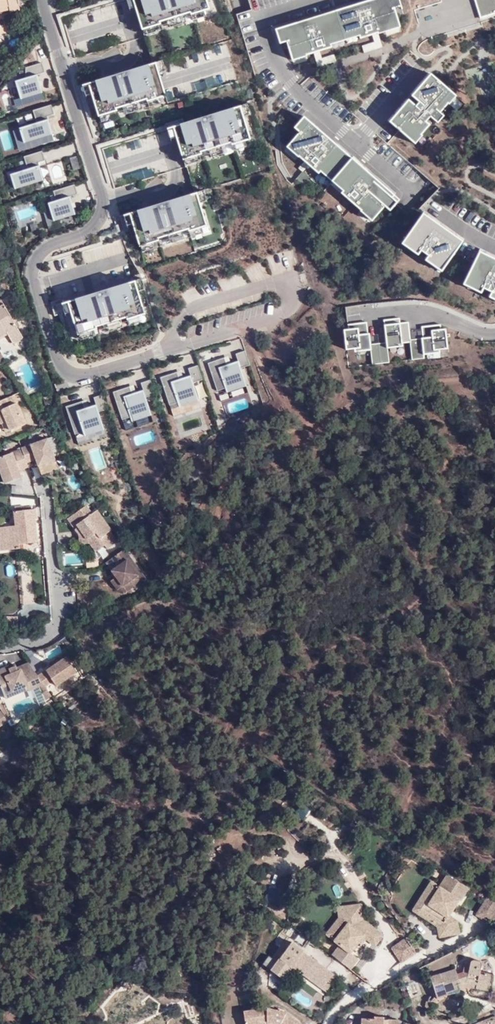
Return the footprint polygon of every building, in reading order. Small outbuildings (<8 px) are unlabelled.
[(10,6),(10,10),(11,12),(20,10),(18,0),(0,0),(0,8),(10,6)] [(135,8),(149,3),(148,0),(126,0),(130,10),(135,8)] [(142,30),(143,30),(159,25),(161,24),(160,22),(166,20),(184,15),(190,13),(191,15),(204,11),(210,9),(207,0),(148,0),(149,3),(135,8),(142,30)] [(275,29),(280,43),(286,41),(292,59),(314,52),(313,48),(317,47),(318,51),(331,47),(330,44),(329,39),(343,34),(357,30),(359,36),(360,38),(373,34),(372,30),(376,29),(377,33),(399,26),(394,8),(401,6),(399,0),(371,0),(367,1),(367,2),(359,5),(358,4),(313,18),(313,19),(305,21),(304,20),(275,29)] [(480,18),(494,13),(494,0),(475,0),(480,18)] [(204,11),(191,15),(192,20),(205,16),(204,11)] [(184,15),(166,20),(168,28),(186,22),(184,15)] [(159,25),(143,30),(145,35),(160,30),(159,25)] [(357,30),(343,34),(345,40),(359,36),(357,30)] [(162,61),(154,34),(144,37),(152,64),(156,63),(162,61)] [(343,34),(329,39),(330,44),(345,40),(343,34)] [(375,42),(362,46),(364,52),(377,49),(375,42)] [(334,54),(321,58),(323,65),(336,61),(334,54)] [(39,59),(23,64),(23,75),(13,78),(18,95),(40,89),(35,71),(42,69),(39,59)] [(156,64),(159,74),(166,72),(162,61),(156,63),(157,64),(156,64)] [(92,95),(98,117),(100,116),(115,112),(117,111),(116,109),(122,107),(140,101),(146,100),(147,102),(160,98),(166,96),(159,74),(156,64),(157,64),(156,63),(152,64),(102,79),(106,90),(91,94),(92,95)] [(430,73),(388,121),(410,140),(417,132),(420,135),(421,136),(430,125),(424,120),(428,115),(438,124),(444,117),(441,113),(449,104),(448,103),(445,100),(452,92),(430,73)] [(86,97),(92,95),(91,94),(106,90),(102,79),(82,85),(86,97)] [(445,100),(448,103),(455,95),(452,92),(445,100)] [(160,98),(147,102),(149,107),(162,103),(160,98)] [(52,111),(49,101),(30,107),(33,117),(52,111)] [(140,101),(122,107),(125,114),(143,109),(140,101)] [(241,107),(244,117),(250,115),(247,104),(241,106),(241,107)] [(176,138),(183,160),(184,160),(199,155),(202,154),(201,152),(207,150),(225,145),(231,143),(232,145),(245,141),(251,139),(244,117),(241,107),(241,106),(187,122),(190,133),(176,138)] [(52,114),(52,111),(33,117),(34,120),(46,116),(52,114)] [(115,112),(100,116),(101,122),(116,117),(115,112)] [(50,130),(46,116),(34,120),(17,125),(21,139),(50,130)] [(304,116),(294,127),(299,132),(287,146),(304,161),(305,162),(308,159),(311,161),(308,165),(318,174),(320,171),(324,167),(335,177),(346,186),(343,191),(341,193),(351,202),(355,198),(357,201),(354,205),(372,220),(384,206),(390,211),(400,200),(394,195),(396,193),(378,178),(376,179),(363,168),(365,166),(353,156),(352,158),(334,142),(333,143),(326,137),(327,136),(304,116)] [(170,140),(176,138),(190,133),(187,122),(167,128),(170,140)] [(417,132),(410,140),(413,143),(420,135),(417,132)] [(245,141),(232,145),(233,150),(246,146),(245,141)] [(225,145),(207,150),(209,158),(227,152),(225,145)] [(43,157),(40,148),(21,153),(24,163),(43,157)] [(199,155),(184,160),(186,165),(201,160),(199,155)] [(44,160),(43,157),(24,163),(25,166),(37,162),(44,160)] [(304,161),(299,168),(302,171),(308,165),(311,161),(308,159),(305,162),(304,161)] [(41,177),(37,162),(25,166),(8,171),(12,185),(41,177)] [(202,190),(194,164),(185,167),(193,193),(197,192),(202,190)] [(335,177),(324,167),(320,171),(331,181),(335,177)] [(310,178),(302,171),(296,178),(304,185),(310,178)] [(346,186),(335,177),(331,181),(343,191),(346,186)] [(72,181),(51,188),(54,197),(45,200),(51,218),(73,211),(68,193),(75,191),(72,181)] [(197,194),(200,203),(207,201),(203,190),(202,190),(197,192),(198,194),(197,194)] [(133,225),(139,247),(141,246),(156,241),(158,241),(158,238),(164,237),(182,231),(188,229),(188,231),(201,227),(207,226),(200,203),(197,194),(198,194),(197,192),(193,193),(143,209),(147,220),(132,224),(133,225)] [(127,227),(133,225),(132,224),(147,220),(143,209),(123,215),(127,227)] [(422,213),(404,239),(413,246),(410,250),(415,253),(418,249),(425,254),(422,258),(427,262),(430,257),(444,267),(462,241),(446,230),(444,233),(436,227),(436,228),(431,225),(434,221),(422,213)] [(201,227),(188,231),(190,237),(203,233),(201,227)] [(182,231),(164,237),(166,244),(184,239),(182,231)] [(413,246),(404,239),(401,244),(410,250),(413,246)] [(156,241),(141,246),(143,251),(158,247),(156,241)] [(465,280),(476,285),(473,290),(478,292),(481,287),(489,291),(486,296),(492,299),(494,294),(494,264),(489,261),(491,257),(479,251),(465,280)] [(430,257),(427,262),(441,271),(444,267),(430,257)] [(135,282),(138,291),(145,289),(141,278),(135,280),(136,282),(135,282)] [(71,313),(77,335),(79,334),(94,330),(96,329),(96,327),(102,325),(120,319),(126,317),(126,320),(139,316),(145,314),(138,291),(135,282),(136,282),(135,280),(81,297),(85,308),(71,312),(71,313)] [(476,285),(465,280),(463,285),(473,290),(476,285)] [(65,315),(71,313),(71,312),(85,308),(81,297),(62,303),(65,315)] [(22,335),(15,322),(7,309),(4,304),(0,306),(0,337),(7,333),(11,340),(22,335)] [(7,309),(15,322),(17,321),(10,307),(7,309)] [(139,316),(126,320),(128,325),(141,321),(139,316)] [(364,322),(348,324),(348,329),(343,329),(346,350),(370,347),(372,364),(389,362),(387,345),(410,342),(412,360),(424,358),(424,351),(448,348),(446,328),(441,329),(440,324),(424,326),(425,338),(423,338),(410,339),(408,322),(400,323),(399,318),(383,320),(384,326),(389,325),(389,330),(385,331),(386,342),(371,344),(369,333),(368,333),(366,333),(364,322)] [(120,319),(102,325),(104,332),(122,327),(120,319)] [(94,330),(79,334),(81,340),(96,335),(94,330)] [(240,364),(249,361),(244,347),(235,350),(237,357),(230,359),(226,361),(223,353),(206,359),(216,387),(224,384),(226,388),(246,382),(240,364)] [(192,379),(201,376),(197,361),(187,364),(190,371),(182,374),(178,375),(176,368),(159,373),(168,401),(177,399),(178,403),(198,396),(192,379)] [(154,390),(149,376),(140,379),(142,386),(135,388),(131,389),(129,382),(112,388),(121,416),(129,413),(131,417),(151,411),(145,393),(154,390)] [(107,405),(102,390),(93,393),(95,400),(88,403),(84,404),(81,397),(64,402),(74,431),(82,428),(84,432),(104,425),(98,408),(107,405)] [(16,403),(13,395),(6,398),(9,406),(16,403)] [(52,412),(48,396),(44,397),(48,413),(52,412)] [(6,398),(0,401),(0,424),(2,423),(5,432),(24,424),(16,403),(9,406),(6,398)] [(28,460),(28,462),(36,459),(38,466),(55,459),(47,438),(23,447),(28,460)] [(27,462),(22,449),(0,457),(0,470),(5,483),(15,480),(14,477),(20,474),(19,470),(28,467),(27,462)] [(90,512),(86,506),(68,519),(67,519),(75,530),(78,528),(81,533),(78,534),(79,544),(89,543),(95,552),(104,545),(107,549),(117,542),(109,532),(111,530),(96,510),(89,515),(88,514),(90,512)] [(68,519),(86,506),(85,506),(67,519),(68,519)] [(37,542),(34,509),(13,511),(15,525),(4,527),(6,550),(20,549),(19,544),(37,542)] [(106,563),(123,551),(122,550),(106,563)] [(123,551),(106,563),(112,571),(114,569),(118,574),(115,576),(116,576),(123,586),(129,581),(133,586),(135,589),(147,581),(130,558),(128,558),(123,551)] [(127,591),(133,586),(129,581),(123,586),(116,576),(109,581),(116,590),(127,591)] [(43,684),(44,686),(53,681),(56,686),(77,672),(66,657),(60,661),(53,666),(38,676),(43,684)] [(29,663),(17,667),(16,666),(10,668),(9,667),(9,666),(0,669),(0,685),(3,694),(26,685),(28,689),(28,690),(39,685),(43,684),(38,676),(29,663)] [(5,698),(28,689),(26,685),(3,694),(5,698)] [(45,700),(51,697),(47,690),(44,692),(41,694),(45,700)] [(447,875),(436,892),(428,904),(432,907),(425,918),(437,926),(439,937),(458,933),(456,921),(448,916),(458,900),(459,900),(467,887),(447,875)] [(428,904),(436,892),(428,886),(412,910),(425,918),(432,907),(428,904)] [(486,899),(477,915),(488,921),(494,910),(494,904),(486,899)] [(346,938),(340,946),(332,956),(349,969),(357,959),(349,953),(362,936),(374,945),(382,936),(363,921),(360,905),(346,907),(347,924),(340,933),(346,938)] [(327,935),(340,946),(346,938),(340,933),(347,924),(346,907),(338,908),(339,918),(327,935)] [(414,953),(404,939),(391,948),(401,962),(414,953)] [(305,951),(292,942),(271,970),(284,980),(293,967),(326,992),(337,977),(304,953),(305,951)] [(471,966),(466,965),(464,973),(461,975),(458,968),(433,978),(441,1000),(451,997),(449,995),(463,989),(461,984),(471,981),(479,983),(478,989),(493,992),(494,975),(481,973),(482,965),(479,962),(472,961),(471,966)] [(273,1023),(301,1023),(287,1014),(266,1008),(243,1012),(245,1023),(257,1023),(267,1023),(273,1023)]
